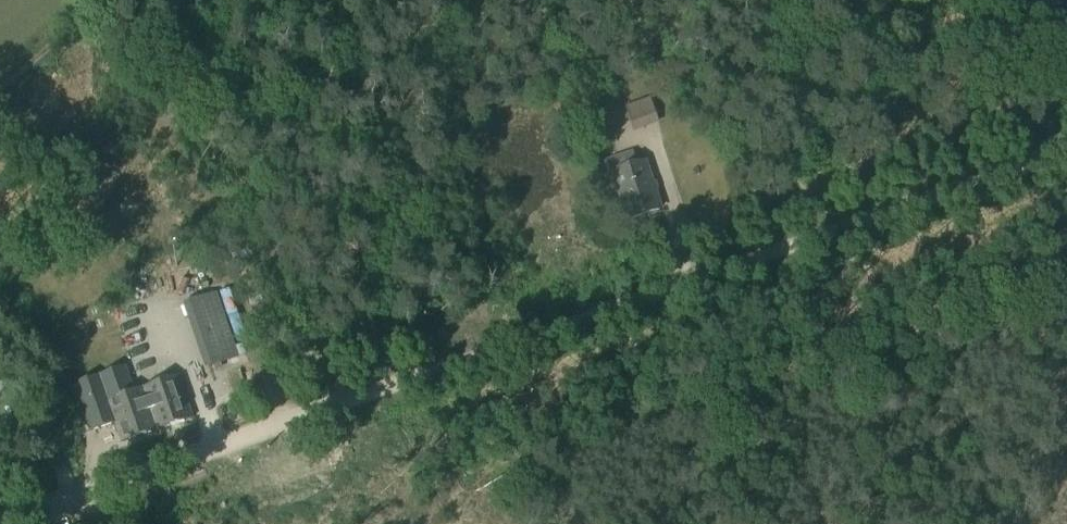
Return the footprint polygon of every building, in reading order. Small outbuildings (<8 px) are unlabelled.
[(660,123),(650,97),(625,106),(634,132),(660,123)] [(618,155),(622,167),(637,163),(633,150),(618,155)] [(622,167),(618,155),(604,159),(612,183),(616,181),(628,220),(661,210),(646,161),(637,163),(622,167)] [(206,370),(240,357),(216,292),(182,305),(206,370)] [(74,385),(90,431),(115,423),(122,443),(194,418),(179,376),(134,392),(125,368),(74,385)]
